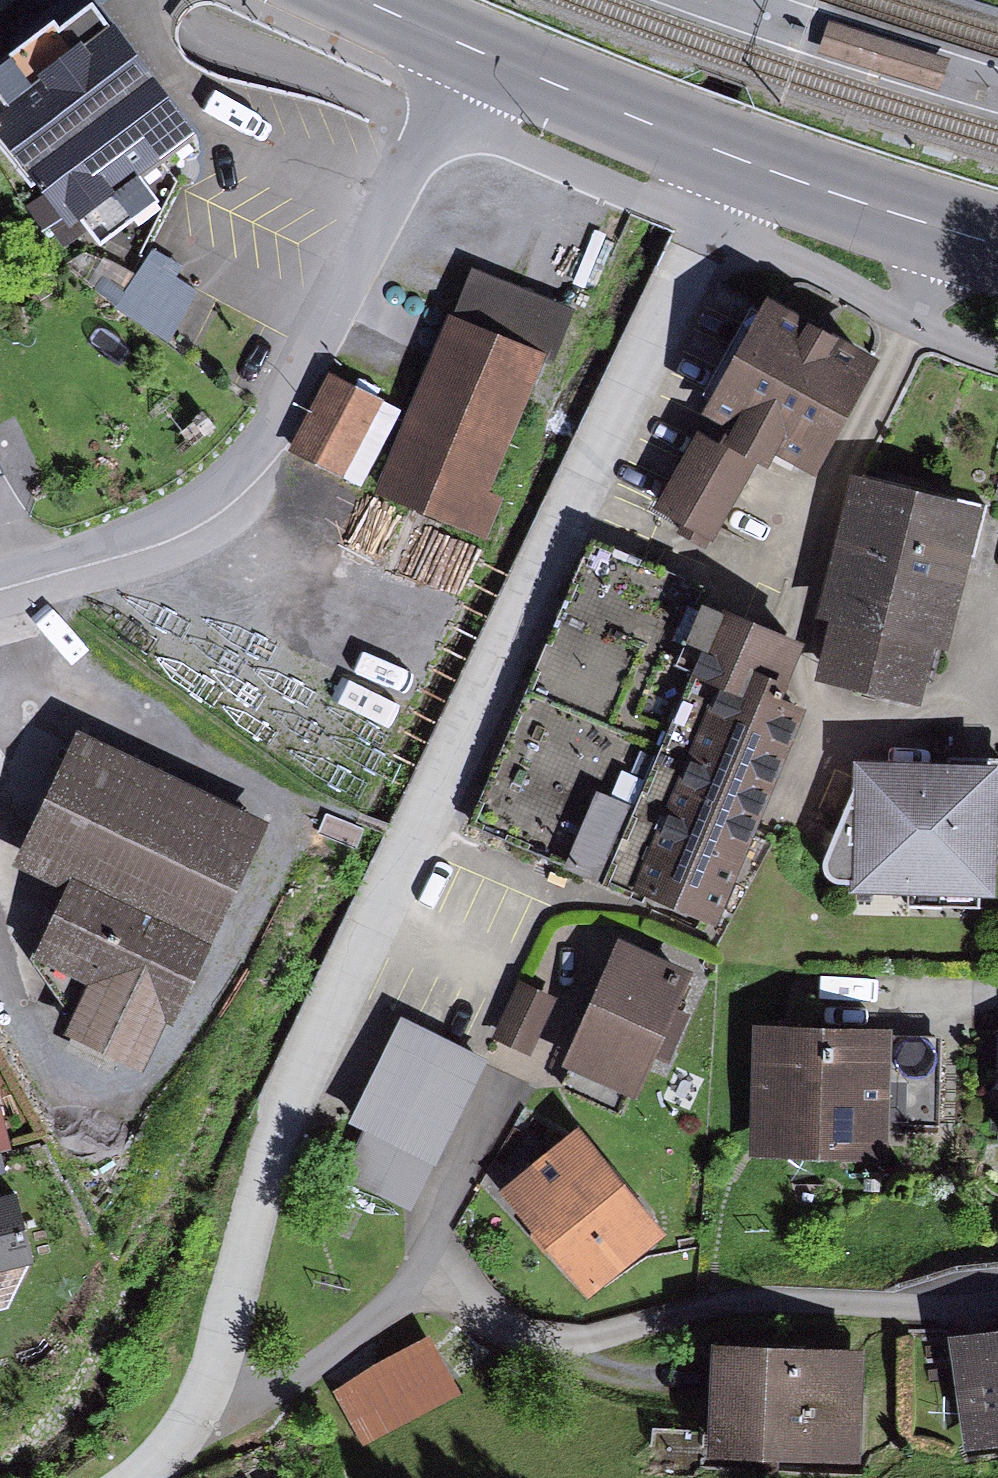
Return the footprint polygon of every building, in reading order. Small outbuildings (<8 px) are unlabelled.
[(125,20),(110,0),(90,0),(0,64),(0,108),(69,204),(180,125),(164,103),(177,94),(125,20)] [(821,46),(938,82),(945,60),(828,23),(821,46)] [(198,288),(147,252),(113,306),(170,343),(198,288)] [(576,314),(471,273),(382,497),(488,538),(576,314)] [(875,350),(767,291),(707,400),(815,459),(875,350)] [(402,412),(335,376),(292,454),(358,491),(402,412)] [(754,457),(699,427),(658,503),(713,533),(754,457)] [(995,503),(861,466),(822,606),(835,610),(819,666),(926,696),(944,629),(959,633),(995,503)] [(811,646),(725,607),(696,670),(741,691),(647,894),(728,931),(828,715),(788,696),(811,646)] [(286,828),(89,741),(33,866),(82,888),(48,964),(98,986),(70,1047),(147,1081),(173,1024),(194,1034),(286,828)] [(864,762),(864,804),(829,873),(869,893),(997,894),(997,763),(864,762)] [(614,867),(636,789),(603,779),(580,857),(614,867)] [(713,972),(631,933),(572,1055),(653,1095),(713,972)] [(558,1007),(523,989),(500,1035),(535,1053),(558,1007)] [(498,1061),(410,1022),(361,1130),(449,1169),(498,1061)] [(891,1033),(757,1027),(751,1152),(886,1158),(891,1033)] [(16,1141),(9,1084),(0,1085),(0,1143),(16,1141)] [(594,1136),(511,1194),(584,1297),(667,1240),(594,1136)] [(0,1183),(0,1260),(36,1249),(15,1178),(0,1183)] [(954,1334),(966,1454),(997,1451),(997,1330),(954,1334)] [(871,1345),(730,1333),(720,1442),(862,1454),(871,1345)] [(432,1342),(333,1391),(359,1444),(458,1395),(432,1342)]
